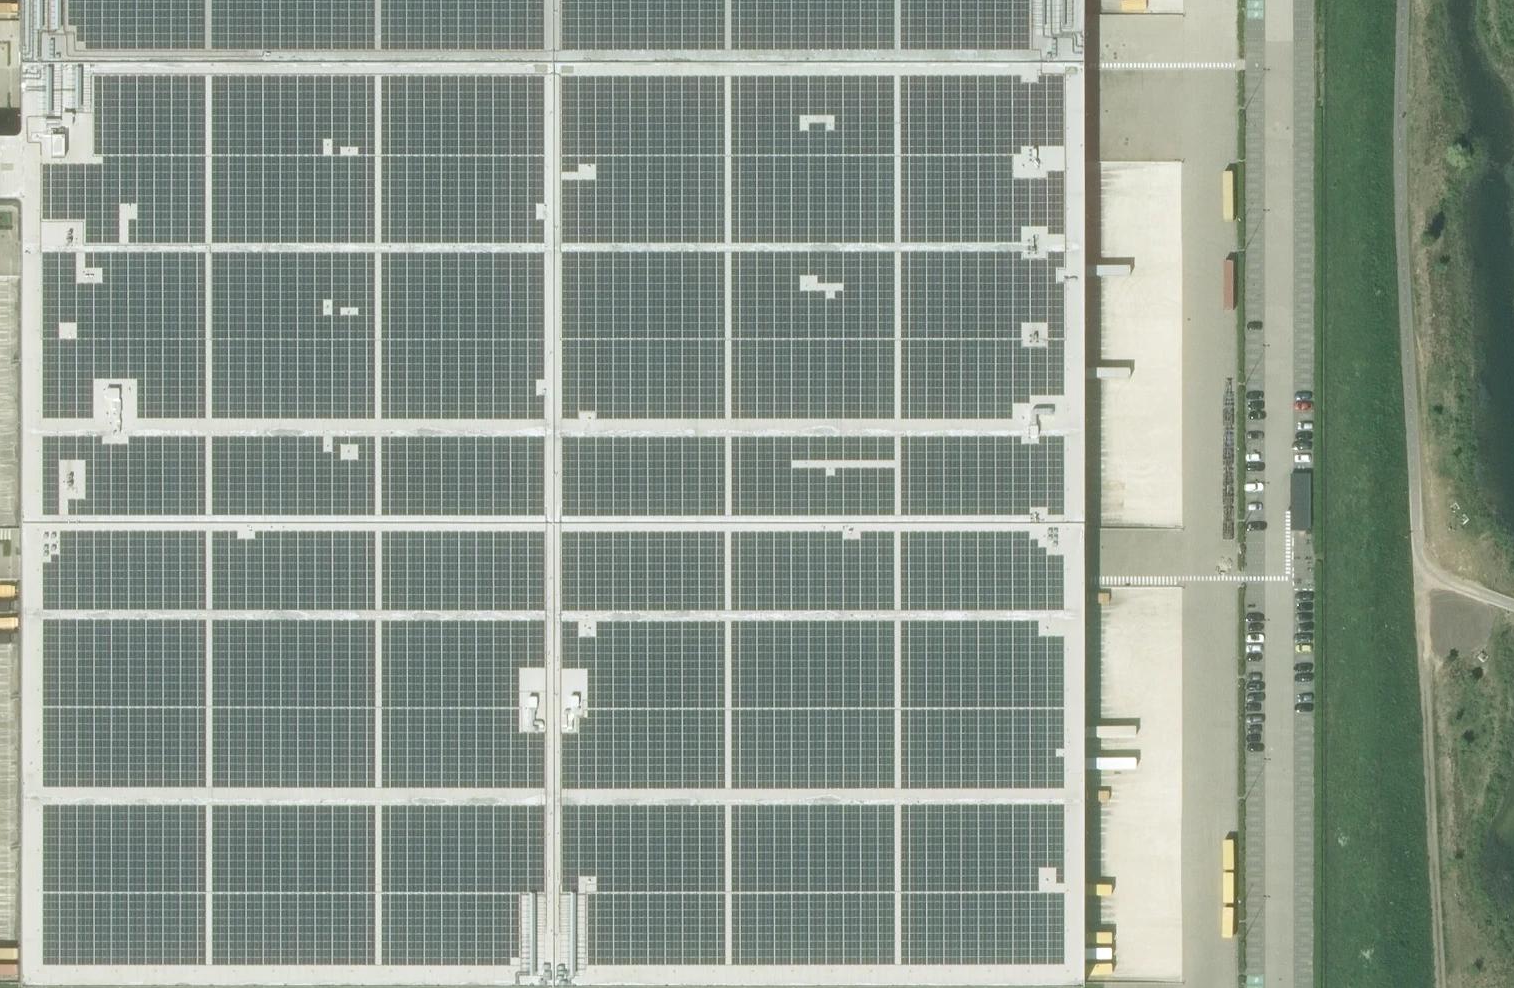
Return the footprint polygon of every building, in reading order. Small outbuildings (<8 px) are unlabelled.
[(1080,0),(19,0),(19,70),(550,70),(1080,70),(1080,0)] [(1080,532),(1080,220),(1080,219),(1080,218),(1080,217),(1081,217),(1081,216),(1081,215),(1081,214),(1082,214),(1082,213),(1083,213),(1083,212),(1083,211),(1084,211),(1085,210),(1086,210),(1086,209),(1087,209),(1088,208),(1089,208),(1090,208),(1091,208),(1091,207),(1092,207),(1093,207),(1144,207),(1144,145),(1092,145),(1091,145),(1090,145),(1089,145),(1089,144),(1088,144),(1087,144),(1086,144),(1086,143),(1085,143),(1085,142),(1084,142),(1083,141),(1083,140),(1082,140),(1082,139),(1081,138),(1081,137),(1081,136),(1080,136),(1080,135),(1080,134),(1080,133),(1080,70),(550,70),(19,70),(19,133),(19,134),(19,135),(19,136),(19,137),(19,138),(18,138),(18,139),(17,140),(17,141),(16,141),(16,142),(15,142),(15,143),(14,143),(13,143),(13,144),(12,144),(11,144),(10,145),(9,145),(8,145),(0,145),(0,207),(7,207),(8,207),(9,207),(9,208),(10,208),(11,208),(12,208),(12,209),(13,209),(14,209),(14,210),(15,210),(15,211),(16,211),(16,212),(17,212),(17,213),(18,213),(18,214),(18,215),(19,215),(19,216),(19,217),(19,218),(19,219),(19,220),(19,532),(19,987),(1080,987),(1080,532)] [(1297,475),(1296,491),(1311,492),(1312,476),(1297,475)]
